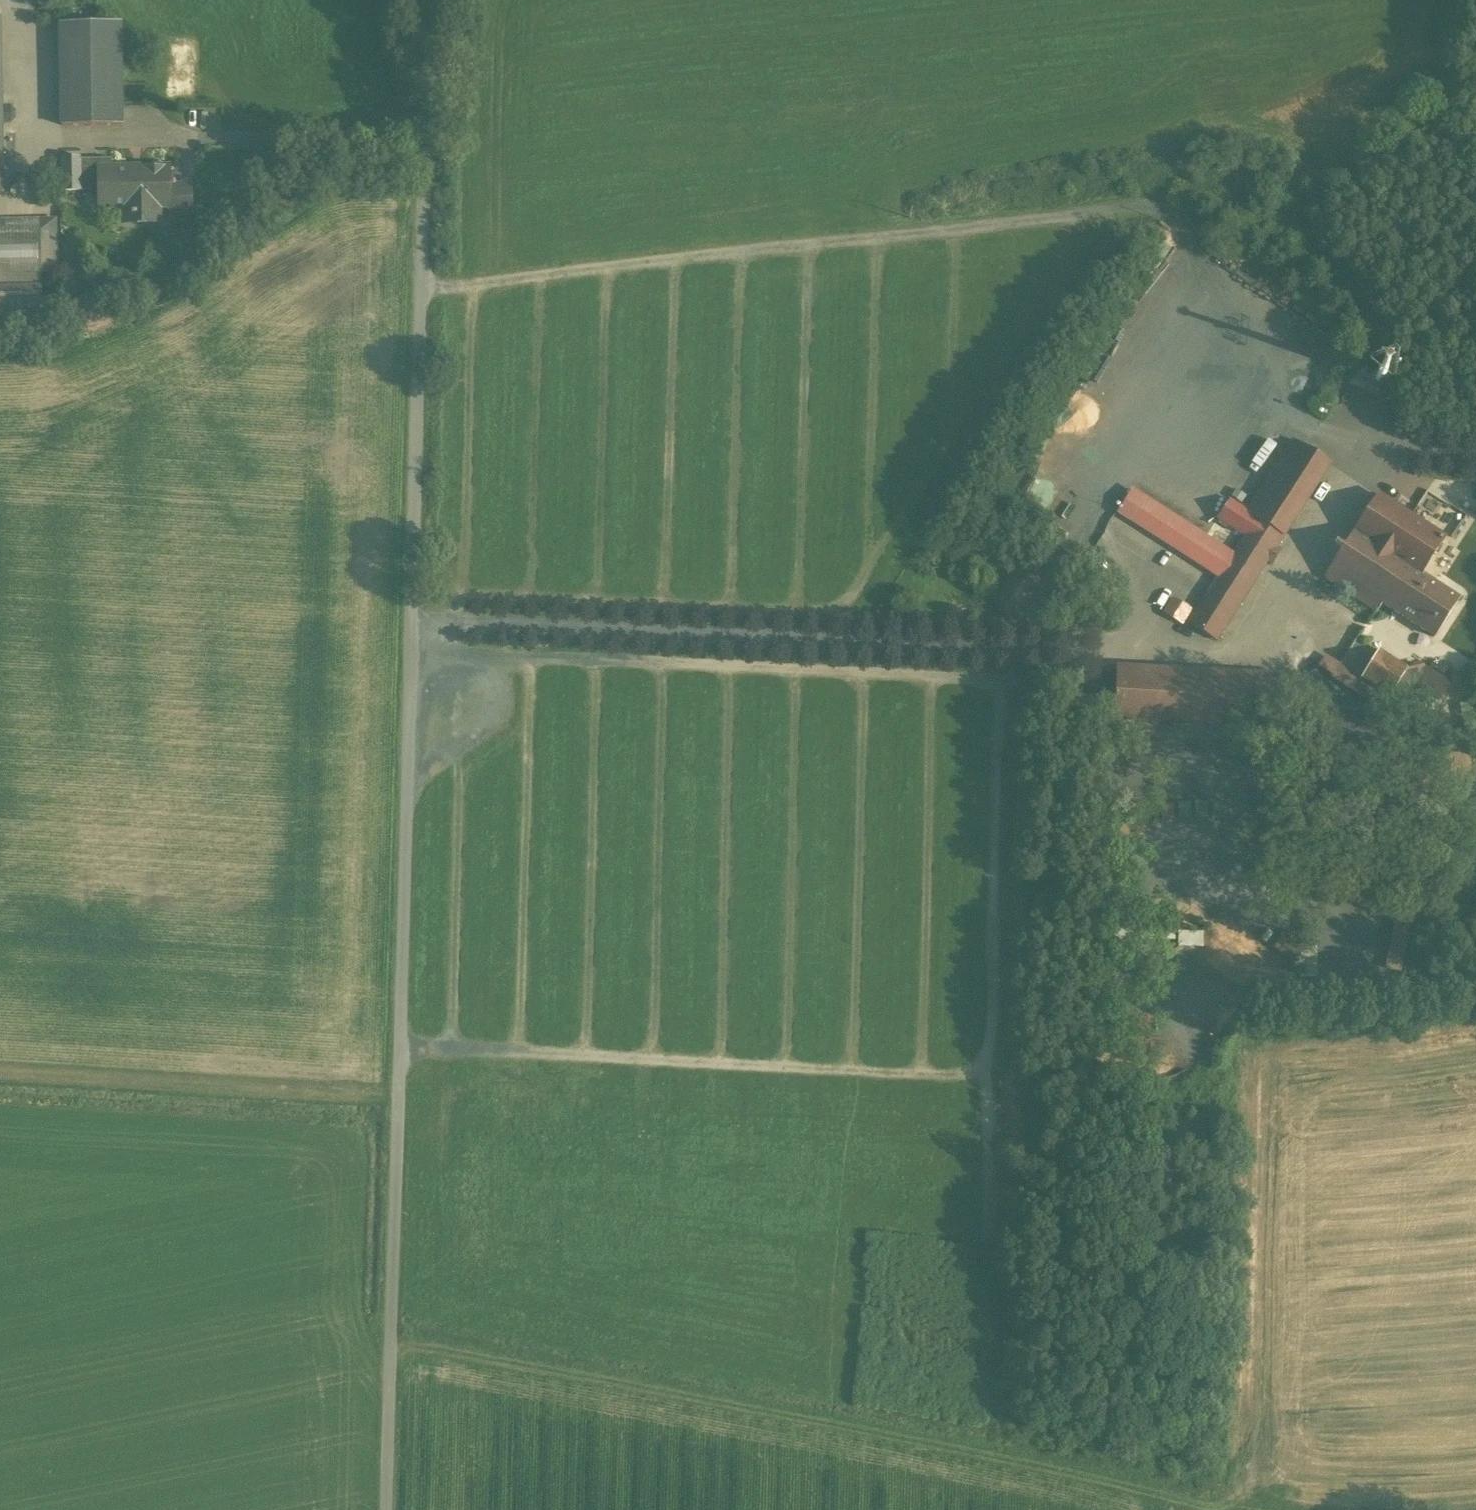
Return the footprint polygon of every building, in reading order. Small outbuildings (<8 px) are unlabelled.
[(120,24),(59,26),(61,128),(121,127),(120,24)] [(80,157),(62,157),(63,192),(80,191),(80,190),(80,180),(80,160),(80,157)] [(80,180),(99,180),(99,170),(111,169),(111,159),(80,160),(80,180)] [(168,168),(111,169),(99,170),(99,180),(99,190),(100,208),(130,207),(130,217),(158,216),(158,207),(168,206),(169,206),(169,185),(168,168)] [(99,180),(80,180),(80,190),(99,190),(99,180)] [(190,184),(169,185),(169,206),(168,206),(168,211),(190,211),(190,184)] [(0,221),(0,290),(41,289),(41,275),(40,244),(40,220),(0,221)] [(54,220),(40,220),(40,244),(53,244),(54,244),(54,220)] [(53,244),(40,244),(41,275),(53,275),(53,244)] [(0,290),(0,320),(42,320),(41,289),(0,290)] [(1340,335),(1328,349),(1337,356),(1349,342),(1340,335)] [(1329,464),(1293,441),(1247,511),(1229,500),(1216,519),(1244,536),(1232,555),(1131,490),(1108,525),(1209,590),(1188,623),(1216,641),(1220,636),(1224,634),(1224,630),(1238,608),(1242,606),(1242,602),(1258,576),(1262,575),(1262,570),(1277,546),(1282,544),(1281,540),(1283,536),(1329,464)] [(1406,565),(1421,575),(1444,539),(1377,495),(1353,531),(1406,565)] [(1381,603),(1406,565),(1353,531),(1339,554),(1323,578),(1375,612),(1381,603)] [(1406,565),(1381,603),(1434,638),(1459,599),(1421,575),(1406,565)] [(1320,637),(1309,613),(1284,624),(1294,648),(1320,637)] [(1406,670),(1355,639),(1339,665),(1390,696),(1401,677),(1406,670)] [(1422,667),(1406,670),(1401,677),(1411,683),(1437,700),(1447,683),(1422,667)] [(1278,677),(1117,668),(1114,718),(1247,726),(1275,727),(1278,677)] [(1411,683),(1401,677),(1390,696),(1399,702),(1411,683)] [(1247,726),(1114,718),(1113,735),(1246,742),(1247,726)]
